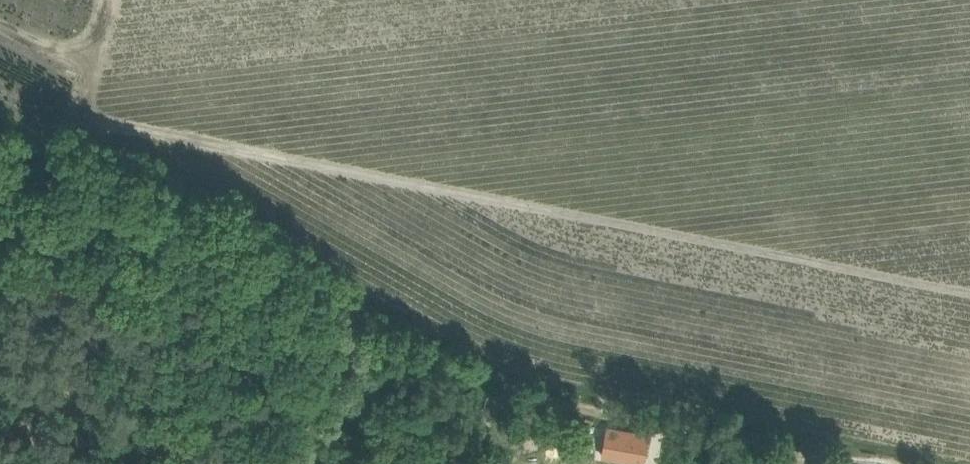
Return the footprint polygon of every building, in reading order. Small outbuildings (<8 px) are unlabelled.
[(607,425),(602,453),(643,460),(648,433),(607,425)]
